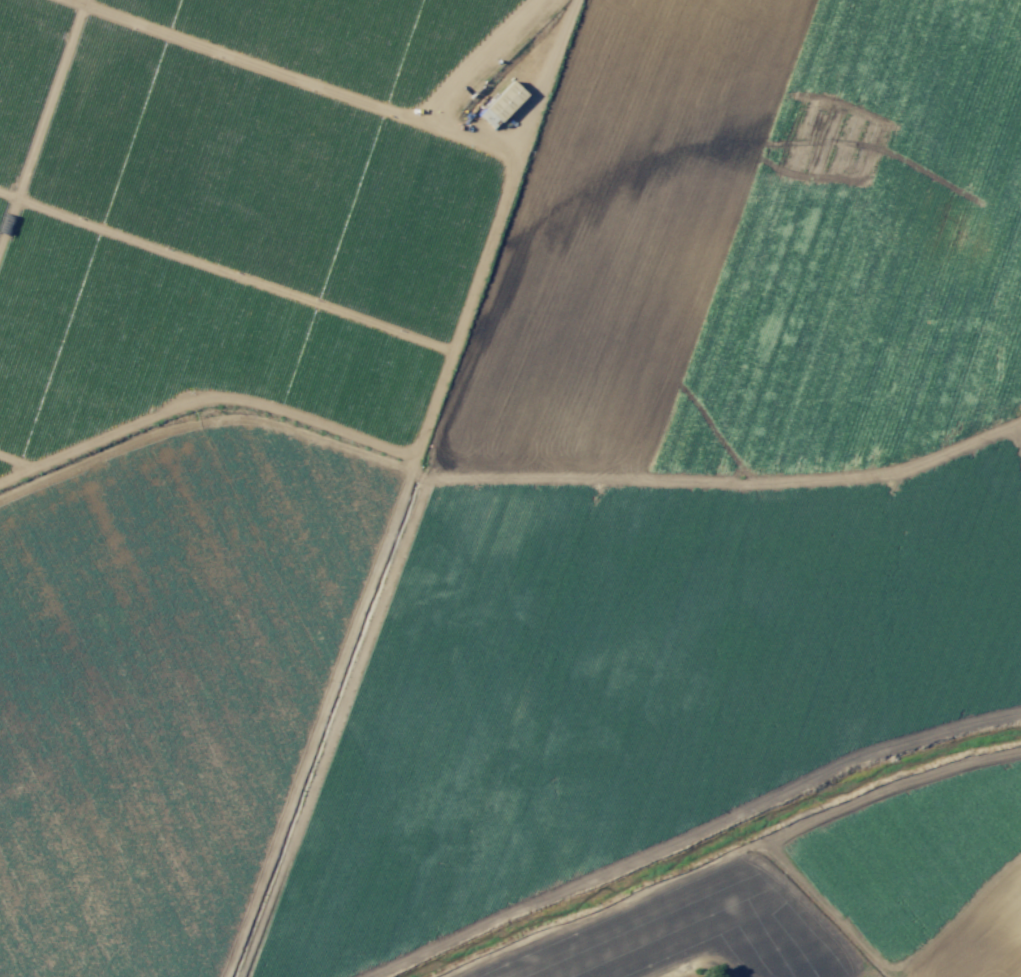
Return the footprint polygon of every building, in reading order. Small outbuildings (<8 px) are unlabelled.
[(526,95),(512,81),(478,113),(492,128),(526,95)]
